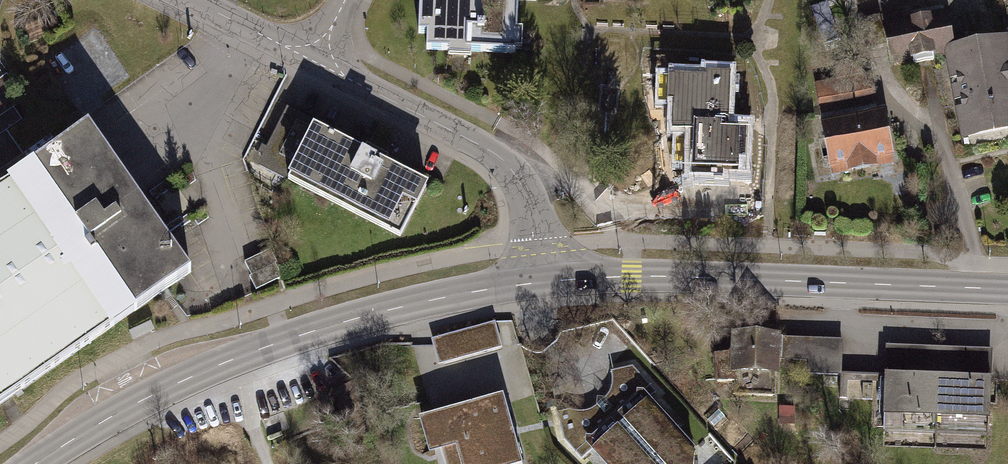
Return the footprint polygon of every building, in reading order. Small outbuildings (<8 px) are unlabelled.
[(412,32),(422,33),(421,51),(466,54),(466,46),(518,49),(519,27),(511,26),(512,0),(414,0),(412,32)] [(949,11),(884,25),(893,67),(947,56),(958,54),(949,11)] [(121,75),(92,35),(51,64),(81,104),(121,75)] [(967,143),(1007,134),(1007,42),(958,54),(947,56),(967,143)] [(721,176),(743,177),(744,130),(726,129),(727,73),(702,72),(702,79),(662,78),(662,106),(669,106),(668,138),(681,138),(681,159),(688,159),(687,181),(721,182),(721,176)] [(1,172),(24,156),(7,131),(23,120),(14,108),(21,104),(12,91),(15,88),(7,76),(0,81),(0,170),(1,172)] [(868,111),(865,93),(823,98),(825,117),(868,111)] [(833,176),(892,166),(883,115),(824,125),(833,176)] [(192,276),(88,129),(35,166),(26,154),(24,156),(1,172),(0,172),(0,410),(192,276)] [(431,185),(312,131),(287,186),(406,240),(431,185)] [(246,264),(252,278),(277,266),(279,265),(272,252),(246,264)] [(250,279),(256,293),(284,280),(277,266),(252,278),(250,279)] [(496,323),(432,340),(438,365),(502,347),(496,323)] [(845,371),(845,337),(790,337),(791,358),(812,358),(812,371),(845,371)] [(783,339),(735,339),(735,359),(719,359),(719,386),(740,386),(740,401),(776,401),(776,386),(783,386),(783,339)] [(993,352),(888,349),(885,419),(990,423),(993,352)] [(605,463),(699,463),(699,454),(652,404),(658,399),(649,389),(654,385),(637,367),(616,372),(615,392),(592,413),(556,412),(563,441),(582,461),(593,451),(605,463)] [(883,385),(883,373),(846,373),(846,396),(875,396),(875,385),(883,385)] [(505,395),(418,419),(429,456),(442,453),(445,463),(524,463),(505,395)]
